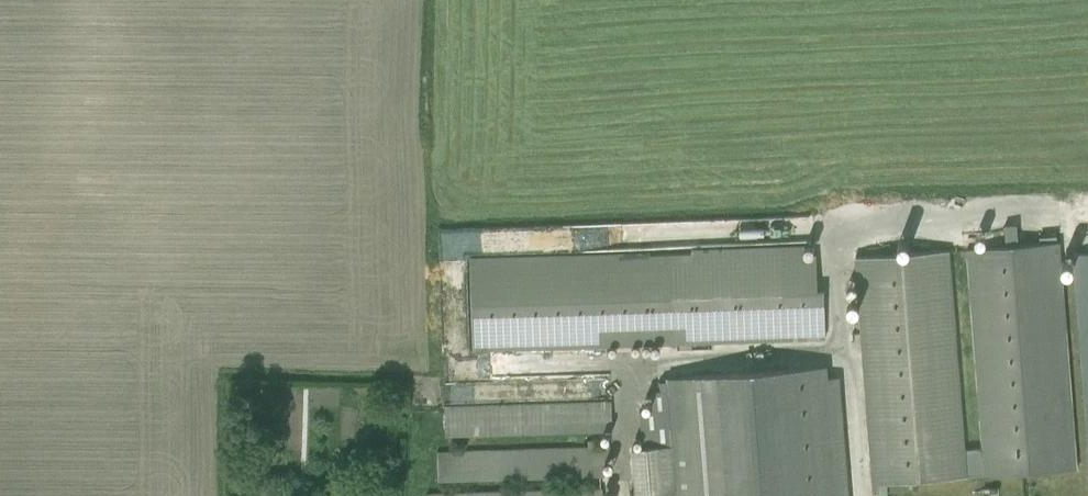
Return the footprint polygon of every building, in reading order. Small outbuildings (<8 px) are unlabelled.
[(1060,242),(966,249),(981,446),(977,446),(977,451),(963,452),(965,477),(1075,469),(1060,242)] [(471,351),(825,337),(823,290),(816,290),(815,256),(804,256),(803,245),(691,247),(691,253),(648,253),(649,250),(470,257),(471,351)] [(948,250),(855,257),(871,484),(965,477),(963,452),(948,250)] [(839,376),(828,376),(826,366),(679,377),(682,408),(659,410),(661,445),(630,448),(633,492),(629,493),(629,495),(847,495),(839,376)] [(611,431),(611,401),(444,406),(444,437),(611,431)] [(605,477),(603,441),(583,441),(583,447),(436,452),(438,481),(605,477)]
